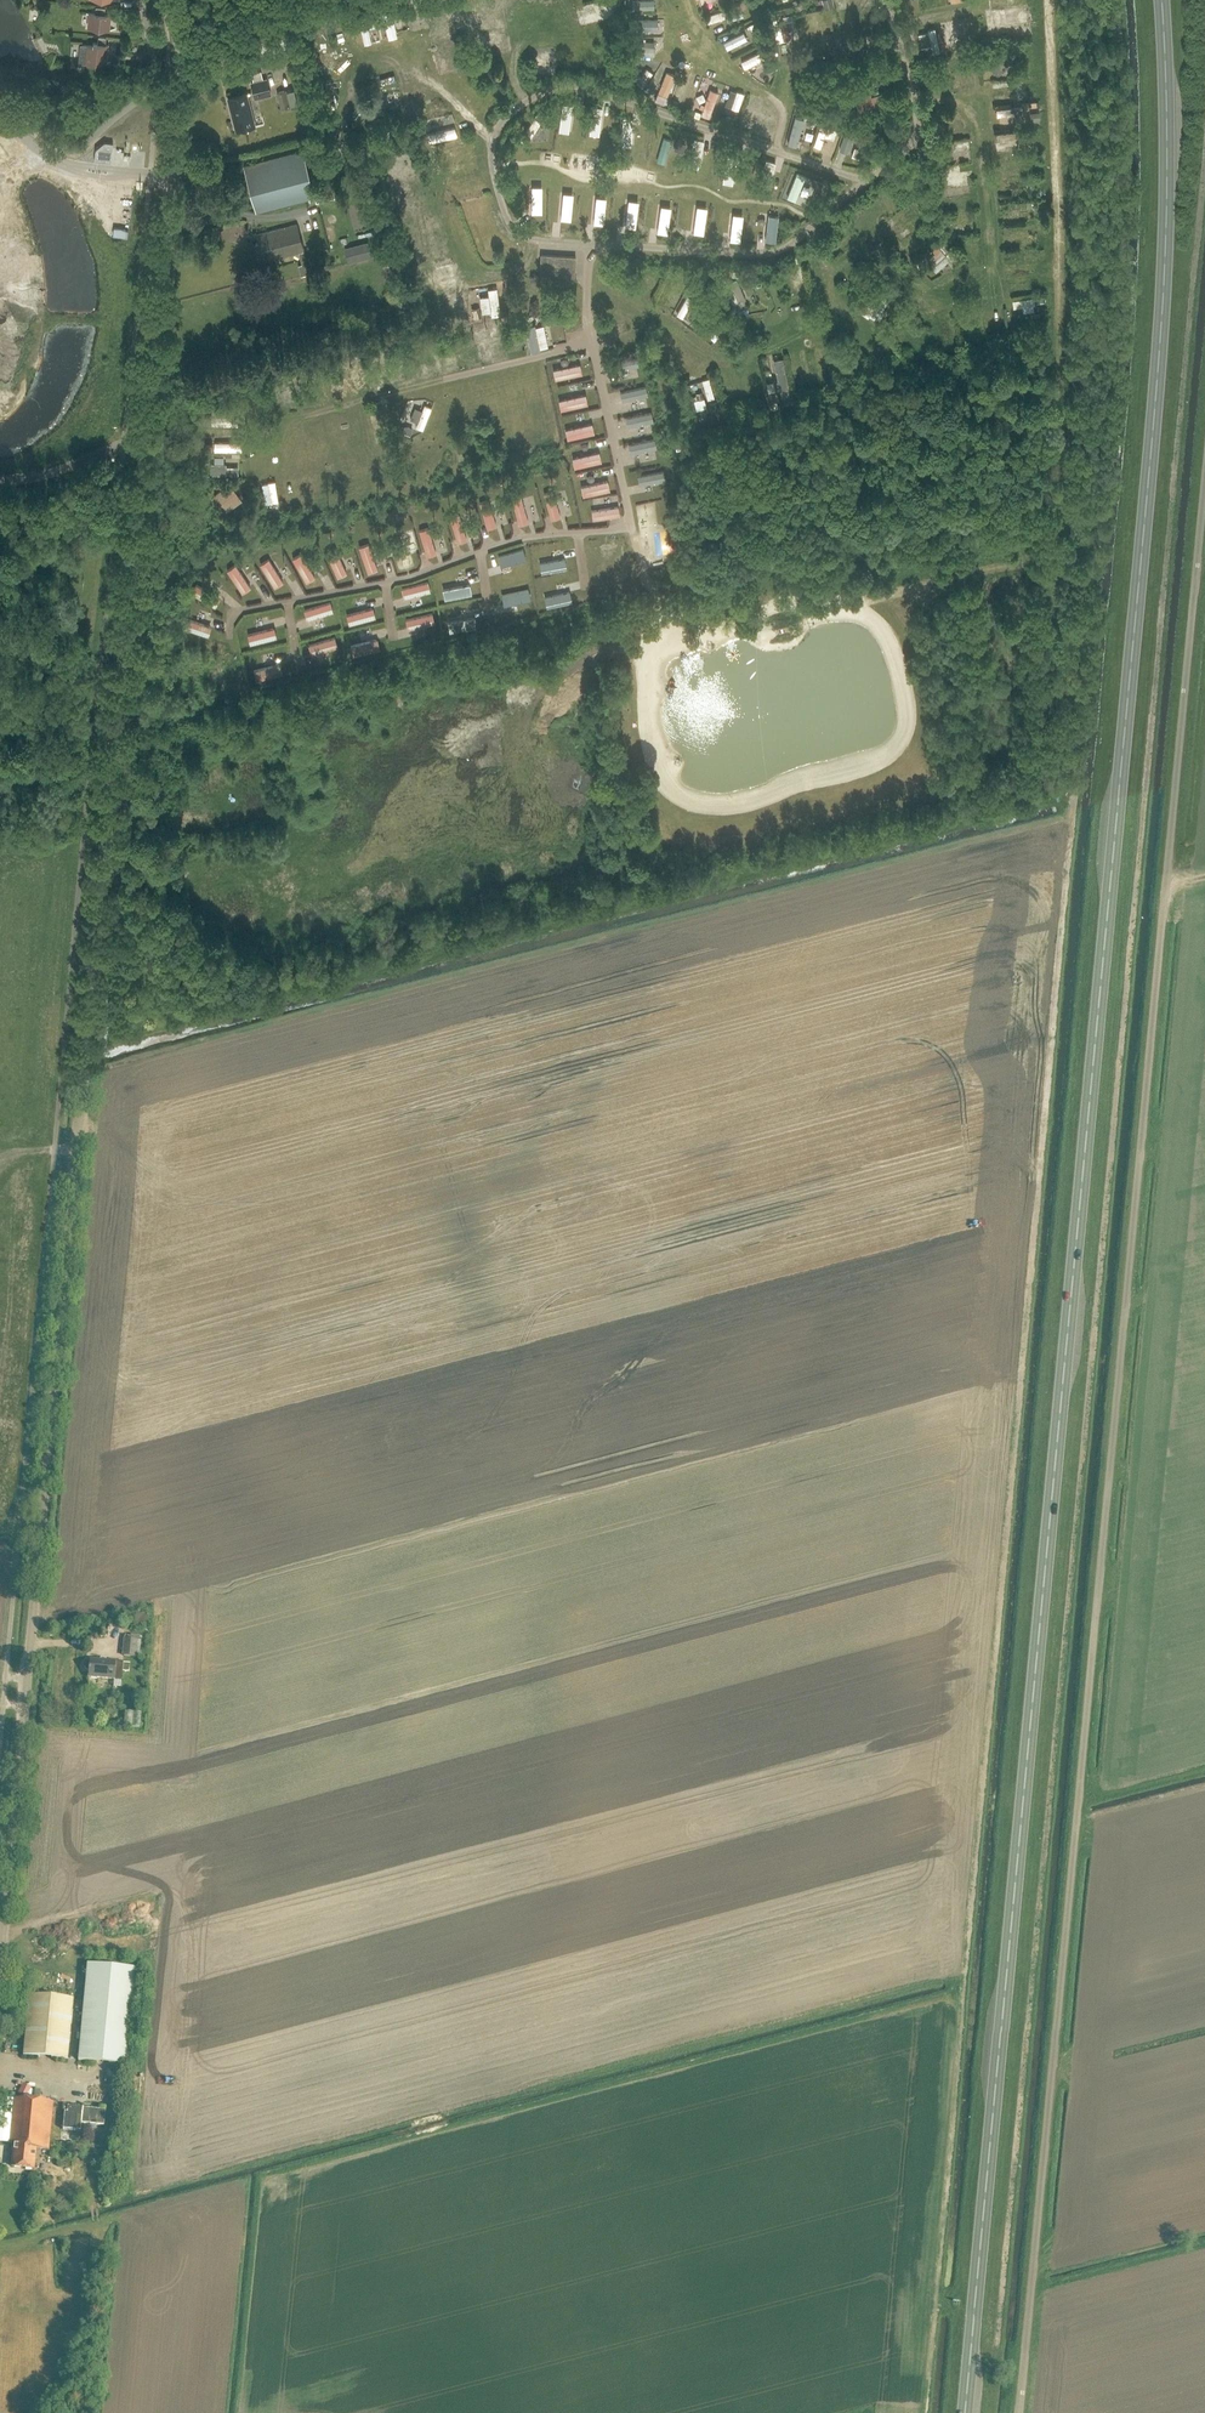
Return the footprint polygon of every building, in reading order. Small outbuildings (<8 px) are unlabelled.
[(459,11),(458,0),(441,0),(443,18),(454,17),(453,11),(459,11)] [(494,1),(494,0),(468,0),(471,8),(494,1)] [(653,9),(653,0),(632,0),(632,9),(653,9)] [(606,1),(576,8),(578,17),(608,10),(606,1)] [(406,3),(408,26),(417,25),(414,2),(406,3)] [(728,19),(744,17),(742,6),(706,12),(707,22),(728,18),(728,19)] [(385,8),(387,38),(397,37),(396,7),(385,8)] [(96,8),(95,14),(90,13),(89,28),(110,30),(111,15),(105,15),(105,9),(96,8)] [(998,10),(999,25),(1030,24),(1029,8),(998,10)] [(362,42),(379,41),(377,14),(361,15),(362,42)] [(597,14),(581,17),(583,24),(599,21),(597,14)] [(782,38),(781,17),(774,18),(776,39),(782,38)] [(966,35),(965,21),(954,21),(955,36),(966,35)] [(338,43),(348,42),(347,23),(337,24),(338,43)] [(722,41),(727,50),(750,38),(745,29),(722,41)] [(916,33),(919,48),(939,44),(936,29),(916,33)] [(81,45),(79,63),(96,64),(96,61),(107,62),(108,45),(108,39),(100,38),(100,44),(94,44),(93,47),(81,45)] [(487,49),(506,45),(504,38),(486,43),(487,49)] [(757,53),(741,60),(744,68),(760,61),(757,53)] [(319,62),(319,76),(339,75),(338,66),(329,66),(329,62),(319,62)] [(964,85),(960,66),(952,68),(955,87),(964,85)] [(144,68),(134,67),(133,78),(143,79),(144,68)] [(645,88),(653,72),(645,67),(637,83),(645,88)] [(682,72),(673,99),(692,106),(701,79),(682,72)] [(714,115),(726,84),(705,76),(693,107),(714,115)] [(258,99),(275,95),(270,78),(253,82),(258,99)] [(1017,82),(995,82),(995,101),(1028,101),(1028,78),(1017,78),(1017,82)] [(729,89),(727,107),(742,108),(744,91),(729,89)] [(277,93),(282,110),(290,107),(286,90),(277,93)] [(238,133),(256,128),(247,94),(229,99),(238,133)] [(742,126),(752,130),(754,125),(767,130),(771,121),(762,118),(764,112),(750,107),(742,126)] [(1024,114),(1023,107),(996,109),(997,116),(1024,114)] [(583,115),(577,140),(587,142),(593,117),(583,115)] [(794,116),(787,145),(798,147),(805,118),(794,116)] [(120,130),(120,138),(128,139),(128,136),(140,136),(141,122),(131,122),(120,130)] [(838,128),(821,122),(814,145),(822,148),(826,137),(834,139),(838,128)] [(967,129),(951,130),(951,122),(943,123),(944,137),(967,136),(967,129)] [(455,126),(427,134),(429,143),(457,135),(455,126)] [(1022,130),(998,132),(998,140),(1022,138),(1022,130)] [(969,159),(969,151),(946,152),(946,160),(969,159)] [(257,215),(316,199),(304,152),(245,169),(257,215)] [(443,158),(444,167),(472,162),(471,153),(443,158)] [(690,170),(701,172),(704,159),(693,157),(690,170)] [(452,182),(453,195),(483,193),(482,185),(463,187),(462,181),(452,182)] [(790,194),(800,196),(803,183),(793,181),(790,194)] [(972,185),(945,187),(945,196),(973,194),(972,185)] [(1009,203),(1009,218),(1032,217),(1031,202),(1009,203)] [(912,208),(891,224),(897,233),(919,216),(912,208)] [(953,216),(954,231),(967,230),(967,223),(976,223),(976,215),(953,216)] [(417,232),(437,225),(434,218),(414,225),(417,232)] [(1004,234),(1029,233),(1028,225),(1003,226),(1004,234)] [(263,262),(304,251),(297,226),(259,236),(261,244),(258,245),(263,262)] [(419,244),(445,237),(443,230),(417,237),(419,244)] [(925,259),(937,272),(948,261),(943,256),(950,250),(943,242),(925,259)] [(374,259),(369,244),(346,250),(350,266),(374,259)] [(574,277),(575,257),(539,255),(538,276),(574,277)] [(418,274),(423,294),(437,290),(435,281),(452,277),(449,267),(418,274)] [(731,306),(745,300),(736,278),(722,284),(731,306)] [(665,306),(675,285),(667,281),(657,302),(665,306)] [(496,288),(486,289),(487,295),(479,296),(481,314),(499,312),(496,288)] [(879,296),(862,309),(870,319),(887,305),(879,296)] [(1023,306),(1023,311),(1036,310),(1035,297),(1013,298),(1014,307),(1023,306)] [(681,317),(687,308),(682,305),(676,313),(681,317)] [(975,335),(986,334),(982,307),(972,308),(975,335)] [(530,351),(549,347),(543,323),(524,327),(530,351)] [(491,336),(476,341),(483,363),(492,360),(489,351),(495,349),(491,336)] [(451,341),(457,361),(467,358),(461,338),(451,341)] [(833,371),(830,349),(821,351),(824,372),(833,371)] [(614,369),(639,367),(639,357),(613,359),(614,369)] [(792,397),(784,357),(772,359),(780,400),(792,397)] [(551,368),(553,379),(581,374),(579,363),(551,368)] [(363,375),(366,390),(375,388),(373,374),(363,375)] [(704,378),(708,399),(716,397),(712,377),(704,378)] [(629,402),(629,408),(649,406),(648,387),(616,389),(616,403),(629,402)] [(585,394),(557,398),(559,409),(586,406),(585,394)] [(697,408),(706,407),(705,394),(696,394),(697,408)] [(423,405),(422,409),(413,407),(409,425),(427,428),(431,406),(423,405)] [(654,412),(625,415),(626,425),(655,422),(654,412)] [(591,422),(564,429),(566,440),(593,433),(591,422)] [(403,434),(411,435),(412,426),(404,425),(403,434)] [(628,443),(630,454),(658,449),(656,438),(628,443)] [(215,450),(243,450),(243,441),(215,441),(215,450)] [(571,457),(573,468),(601,462),(599,451),(571,457)] [(240,474),(240,458),(212,457),(212,474),(240,474)] [(667,484),(666,472),(638,474),(639,486),(667,484)] [(608,478),(579,486),(582,497),(611,489),(608,478)] [(278,480),(270,481),(271,502),(280,501),(278,480)] [(214,498),(226,515),(244,502),(235,489),(229,494),(225,489),(214,498)] [(552,491),(543,494),(551,519),(560,517),(552,491)] [(519,525),(530,521),(522,495),(511,498),(519,525)] [(485,528),(495,526),(490,499),(479,501),(485,528)] [(658,501),(637,504),(640,530),(651,529),(651,531),(661,530),(658,501)] [(620,506),(590,508),(591,518),(620,516),(620,506)] [(464,540),(460,514),(450,516),(455,542),(464,540)] [(424,556),(434,554),(429,527),(419,529),(424,556)] [(366,573),(377,569),(368,542),(357,546),(366,573)] [(336,578),(348,572),(336,547),(325,552),(336,578)] [(305,582),(315,577),(300,553),(290,558),(305,582)] [(259,563),(273,587),(284,581),(269,557),(259,563)] [(235,564),(225,570),(241,593),(250,587),(235,564)] [(403,599),(431,590),(428,580),(399,588),(403,599)] [(202,597),(213,607),(220,598),(210,589),(202,597)] [(302,610),(305,620),(334,611),(331,600),(302,610)] [(345,613),(347,624),(375,619),(373,608),(345,613)] [(407,630),(437,623),(434,612),(404,619),(407,630)] [(183,627),(208,636),(212,625),(187,616),(183,627)] [(246,633),(248,644),(276,638),(273,627),(246,633)] [(309,653),(339,649),(337,637),(307,642),(309,653)] [(349,645),(352,656),(380,649),(377,638),(349,645)] [(256,680),(283,673),(280,662),(253,669),(256,680)] [(125,1641),(123,1658),(137,1660),(137,1658),(139,1658),(141,1638),(131,1637),(130,1641),(125,1641)] [(86,1666),(86,1669),(86,1671),(88,1673),(90,1674),(89,1680),(123,1684),(125,1664),(91,1661),(91,1664),(89,1664),(87,1664),(86,1666)] [(124,1728),(143,1728),(143,1712),(124,1712),(124,1728)] [(89,1965),(80,2062),(129,2066),(138,1970),(89,1965)] [(24,2058),(68,2063),(74,2002),(28,1998),(26,2024),(24,2058)] [(50,2152),(55,2103),(17,2099),(12,2146),(17,2146),(15,2169),(35,2170),(37,2151),(50,2152)] [(81,2132),(81,2124),(104,2127),(106,2112),(68,2108),(68,2114),(65,2114),(64,2130),(81,2132)]
